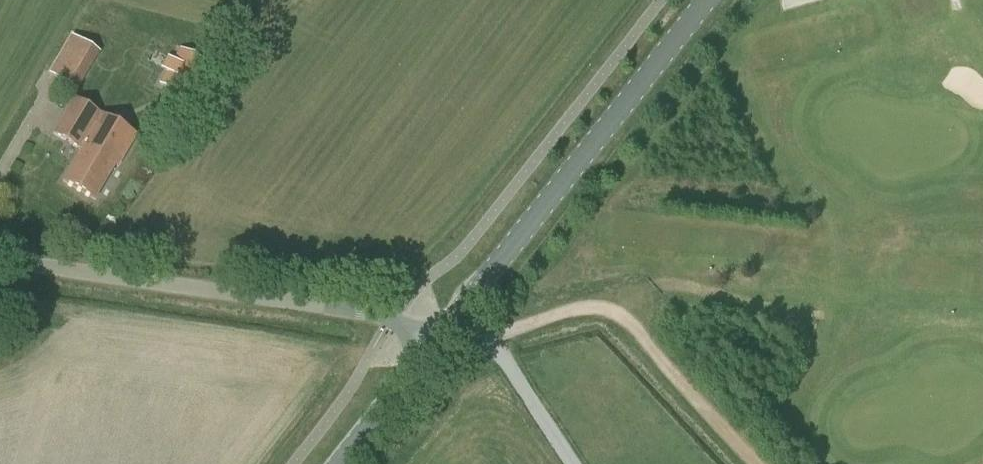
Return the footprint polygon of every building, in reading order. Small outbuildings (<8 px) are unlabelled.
[(49,73),(77,90),(100,52),(72,35),(49,73)] [(162,84),(184,97),(204,63),(181,50),(175,61),(174,62),(181,66),(175,76),(168,72),(168,73),(162,84)] [(136,136),(75,100),(55,134),(82,150),(64,181),(94,198),(115,164),(118,166),(136,136)]
